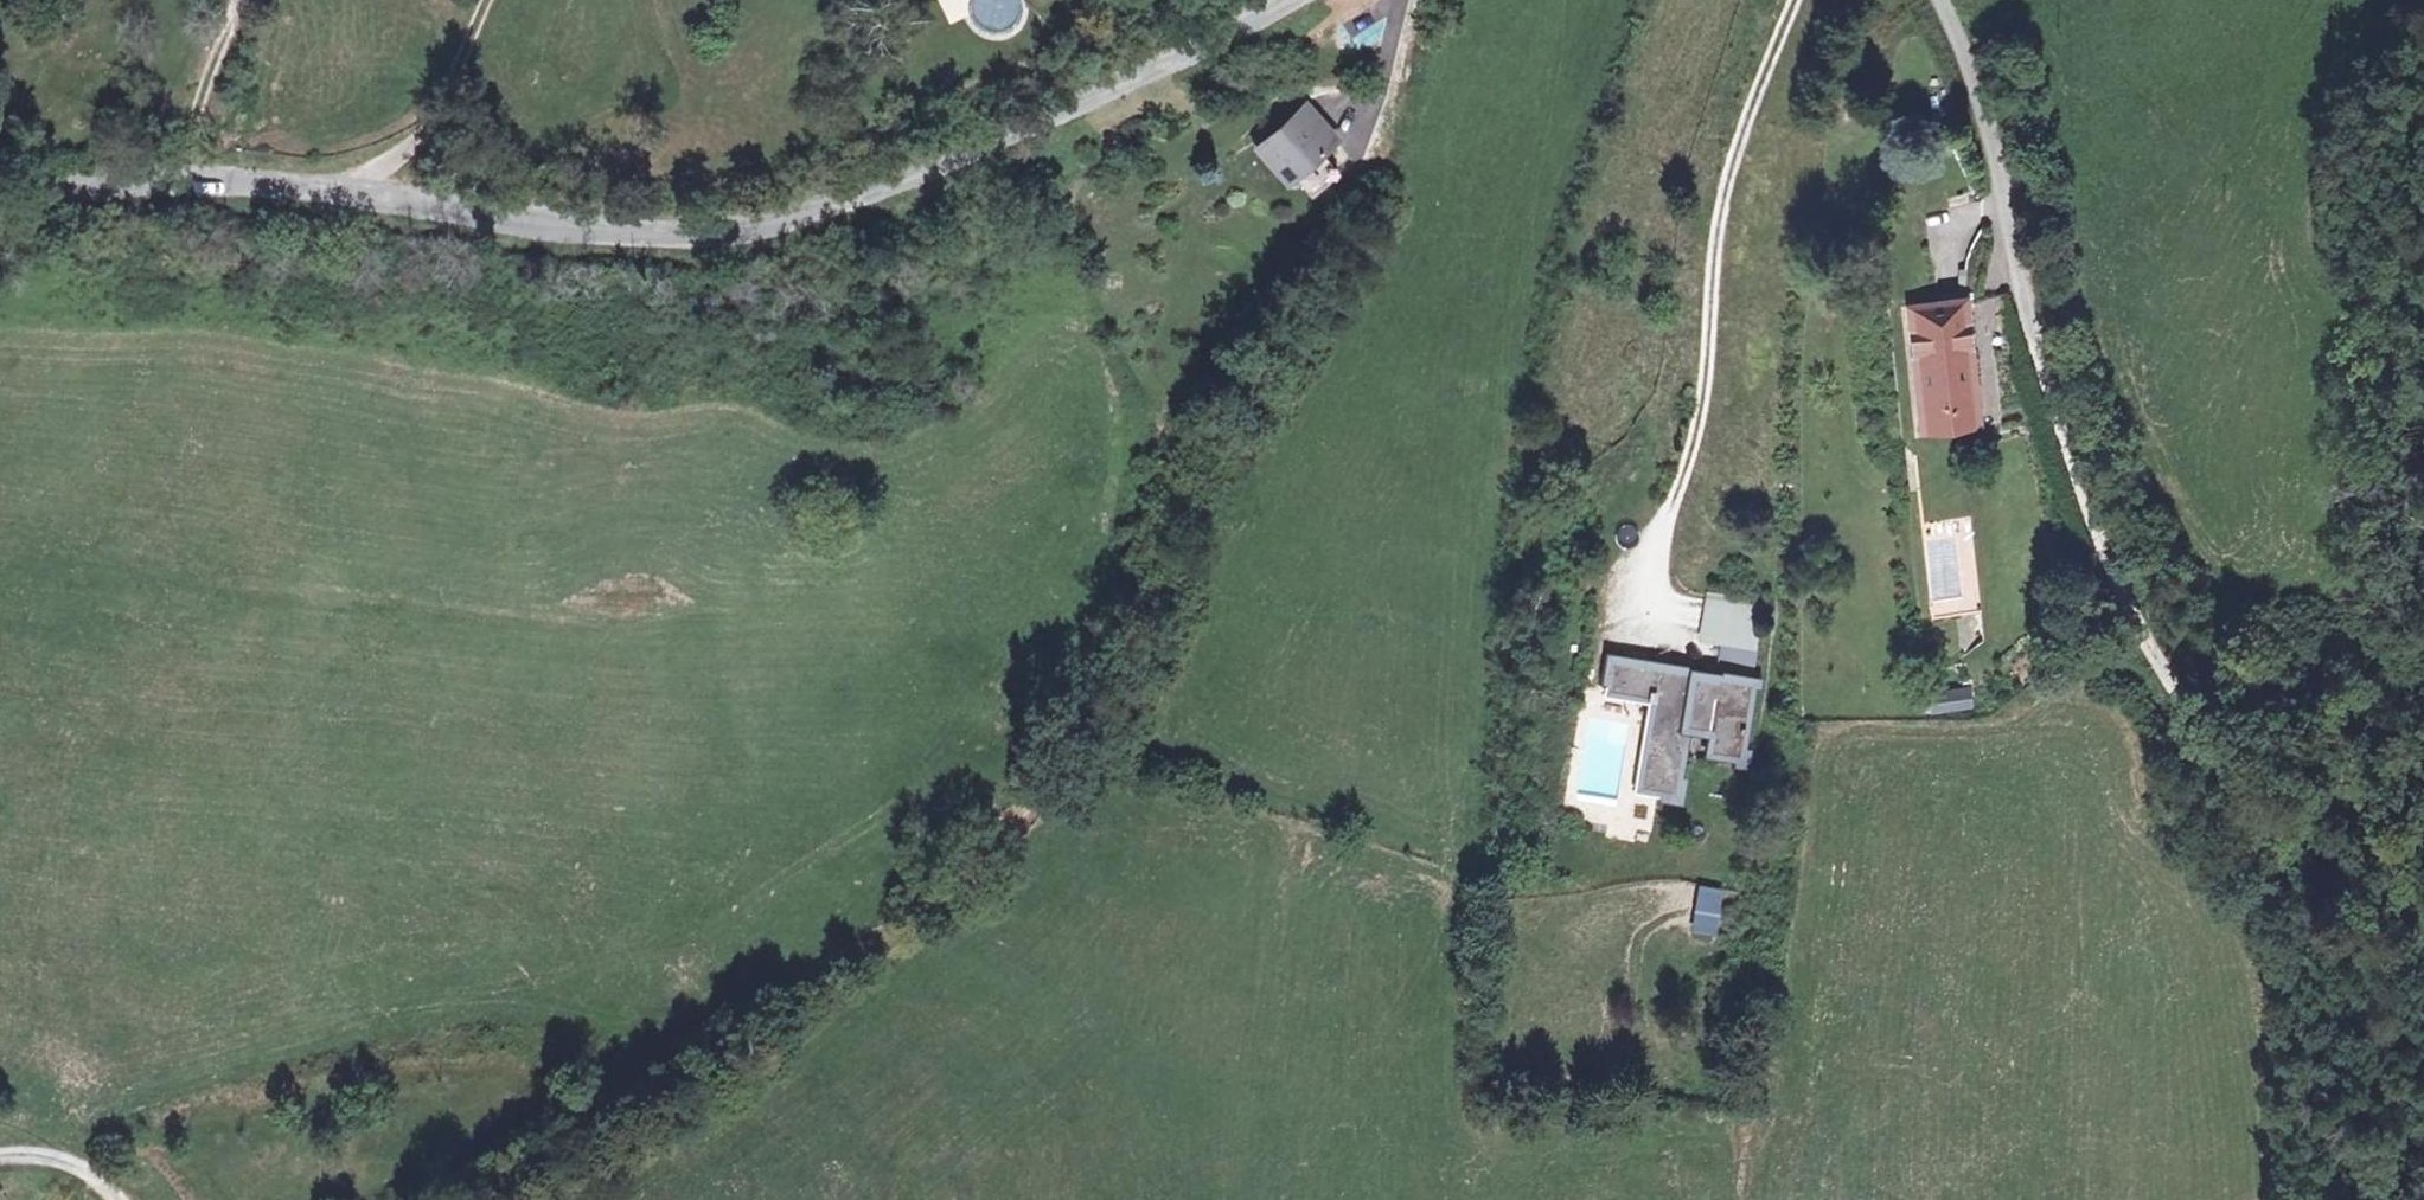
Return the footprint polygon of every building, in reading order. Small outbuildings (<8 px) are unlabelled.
[(1260,147),(1289,179),(1316,154),(1330,140),(1301,107),(1260,147)] [(1325,163),(1316,154),(1289,179),(1297,188),(1325,163)] [(1907,304),(1914,367),(1931,367),(1935,400),(1979,394),(1966,299),(1907,304)] [(1931,367),(1914,367),(1922,432),(1983,423),(1979,394),(1935,400),(1931,367)] [(1740,636),(1769,641),(1775,600),(1719,593),(1713,631),(1740,636)] [(1631,797),(1659,802),(1683,806),(1693,742),(1716,745),(1713,769),(1750,775),(1769,641),(1740,636),(1734,637),(1729,675),(1605,656),(1598,702),(1641,710),(1631,797)] [(1962,705),(1961,685),(1918,687),(1919,707),(1962,705)] [(1690,933),(1716,938),(1724,890),(1699,885),(1690,933)]
